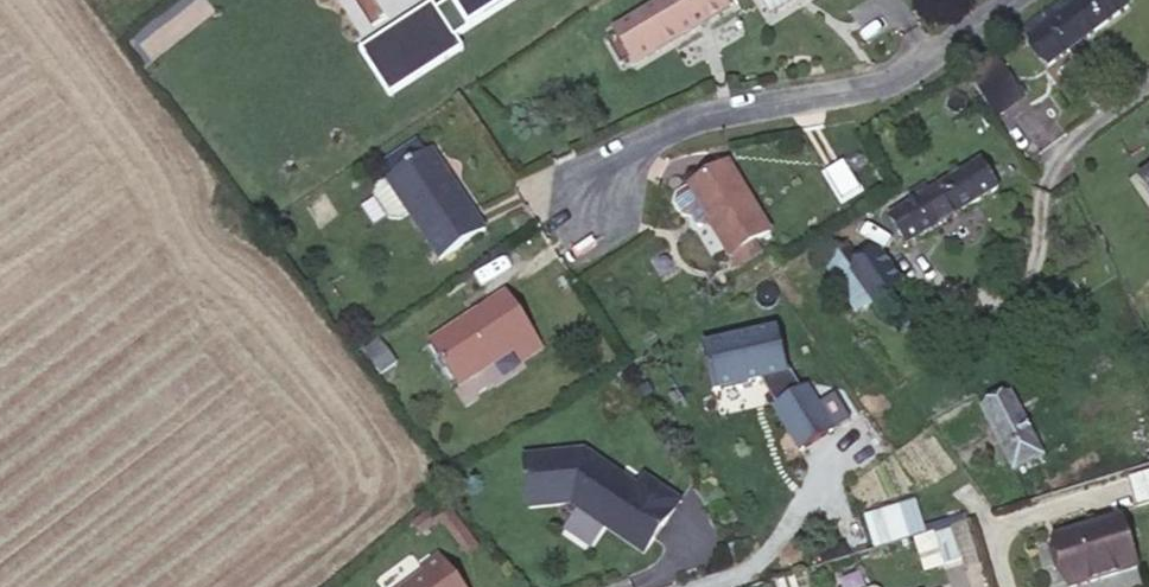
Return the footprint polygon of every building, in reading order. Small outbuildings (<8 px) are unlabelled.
[(727,0),(664,0),(614,30),(633,62),(729,4),(727,0)] [(770,14),(794,0),(762,0),(770,14)] [(1123,0),(1081,0),(1058,17),(1053,10),(1024,31),(1049,66),(1070,51),(1077,60),(1087,52),(1081,43),(1129,8),(1123,0)] [(1025,97),(996,55),(968,74),(997,117),(1025,97)] [(383,163),(392,176),(425,153),(417,140),(383,163)] [(425,153),(392,176),(387,179),(409,214),(441,261),(486,231),(431,149),(425,153)] [(982,162),(928,194),(923,187),(911,195),(915,203),(891,219),(908,246),(1000,189),(982,162)] [(770,234),(728,165),(688,189),(730,257),(770,234)] [(1139,180),(1148,195),(1148,173),(1139,180)] [(409,214),(387,179),(378,185),(374,198),(389,218),(401,219),(409,214)] [(845,260),(837,248),(822,258),(859,312),(874,302),(845,260)] [(845,260),(874,302),(901,283),(880,253),(859,267),(851,256),(845,260)] [(543,350),(506,294),(432,342),(460,386),(515,350),(523,363),(543,350)] [(775,327),(702,342),(711,386),(759,376),(773,399),(770,400),(797,443),(829,423),(803,381),(795,385),(783,365),(775,327)] [(1043,457),(1012,396),(983,411),(1014,471),(1043,457)] [(530,508),(571,504),(644,554),(655,538),(651,535),(659,523),(663,526),(680,501),(645,477),(638,487),(584,451),(524,457),(530,508)] [(1127,476),(1137,506),(1148,503),(1148,470),(1127,476)] [(863,512),(873,545),(923,530),(913,497),(863,512)] [(1055,538),(1070,586),(1078,586),(1138,568),(1122,517),(1055,538)] [(951,528),(961,557),(975,552),(966,523),(951,528)] [(961,559),(961,557),(951,528),(933,534),(943,564),(961,559)] [(409,586),(461,586),(439,559),(422,572),(425,575),(409,586)]
